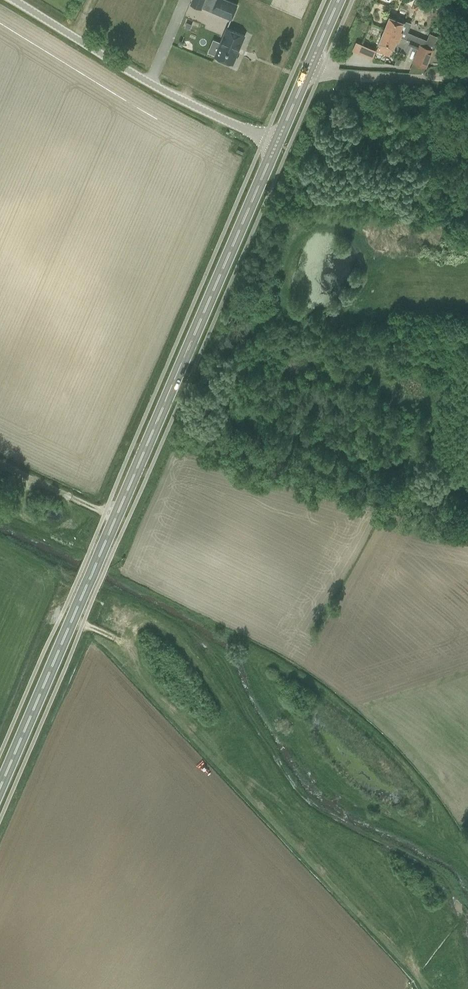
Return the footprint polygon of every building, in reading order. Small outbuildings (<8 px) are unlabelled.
[(190,4),(201,9),(202,7),(212,11),(216,0),(192,0),(190,4)] [(231,19),(237,5),(226,0),(216,0),(212,11),(231,19)] [(390,16),(384,29),(413,41),(419,44),(421,44),(433,49),(434,46),(438,36),(429,33),(427,39),(408,32),(411,25),(405,22),(402,21),(403,18),(397,15),(395,19),(390,16)] [(213,39),(208,52),(215,55),(215,56),(233,63),(233,62),(236,62),(237,60),(238,58),(236,56),(237,53),(236,53),(238,48),(239,49),(244,36),(228,29),(227,28),(221,42),(213,39)] [(381,43),(379,48),(380,52),(386,55),(390,52),(392,48),(393,48),(394,47),(407,53),(406,54),(407,54),(411,45),(417,48),(419,44),(413,41),(384,29),(379,42),(381,43)] [(352,51),(373,59),(377,48),(357,40),(352,51)] [(417,48),(412,61),(426,67),(426,65),(433,49),(421,44),(419,44),(417,48)]
